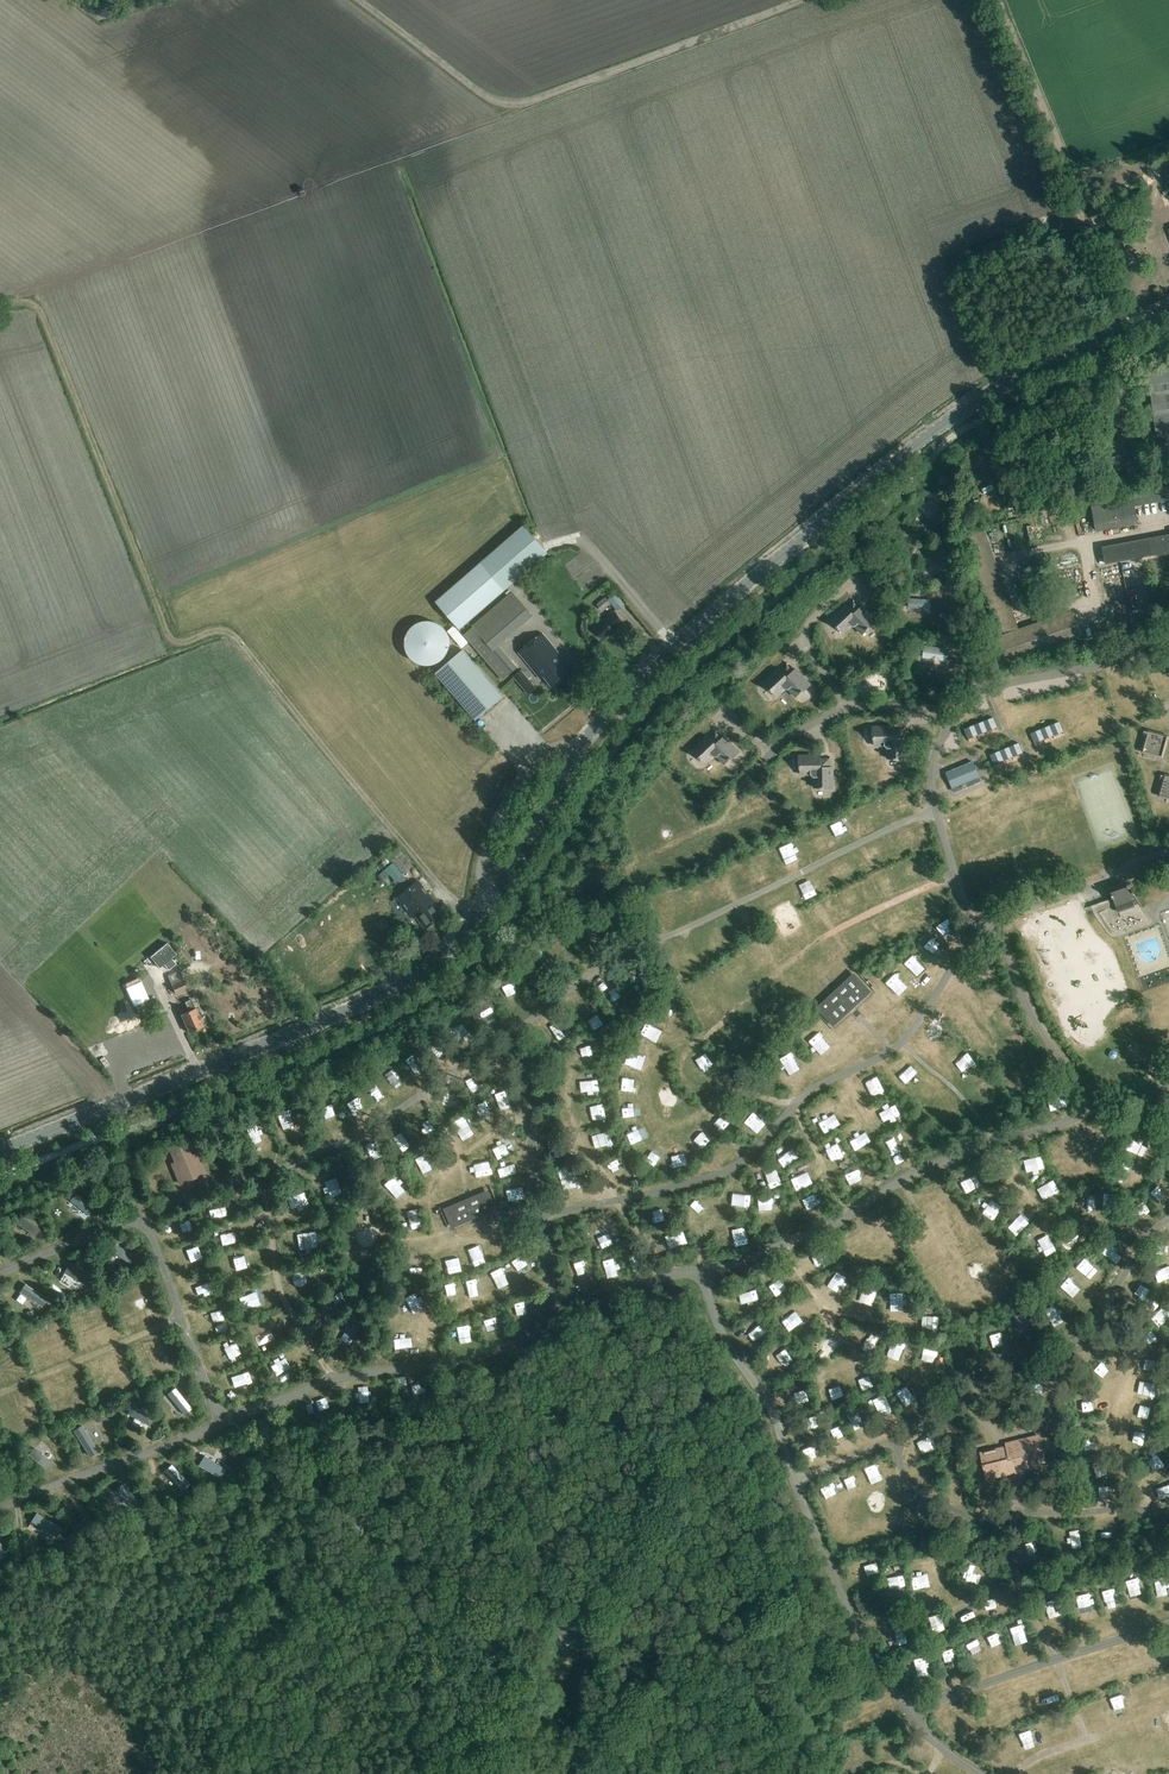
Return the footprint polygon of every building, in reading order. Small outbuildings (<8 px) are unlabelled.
[(1148,370),(1158,438),(1168,436),(1168,367),(1148,370)] [(1130,492),(1131,496),(1091,503),(1096,532),(1137,525),(1134,507),(1168,501),(1168,484),(1130,492)] [(437,602),(460,629),(549,550),(525,524),(437,602)] [(1106,564),(1168,552),(1168,536),(1103,548),(1106,564)] [(532,617),(513,594),(474,626),(493,649),(532,617)] [(624,605),(616,594),(609,600),(617,611),(624,605)] [(597,605),(602,611),(611,604),(606,598),(597,605)] [(930,610),(931,600),(909,599),(908,608),(930,610)] [(858,621),(853,626),(862,635),(867,630),(868,632),(877,623),(862,607),(860,610),(854,604),(848,609),(858,621)] [(844,634),(853,626),(858,621),(848,609),(845,607),(830,621),(838,631),(840,630),(844,634)] [(594,628),(604,640),(624,624),(614,612),(594,628)] [(431,664),(438,662),(443,658),(448,653),(450,646),(450,639),(448,632),(444,626),(438,622),(431,620),(424,620),(417,623),(411,628),(407,635),(406,642),(407,650),(411,656),(417,661),(424,664),(431,664)] [(468,642),(454,626),(448,631),(462,648),(468,642)] [(517,668),(499,646),(494,651),(473,627),(464,635),(503,680),(517,668)] [(519,653),(540,679),(544,676),(552,687),(569,673),(560,663),(564,660),(542,634),(519,653)] [(947,663),(949,650),(924,646),(922,659),(930,660),(930,662),(939,664),(940,661),(947,663)] [(503,698),(464,651),(436,675),(475,721),(503,698)] [(787,688),(787,689),(796,698),(800,693),(801,694),(811,686),(796,670),(793,673),(787,666),(781,672),(792,684),(787,688)] [(777,697),(787,689),(787,688),(792,684),(781,672),(779,670),(763,684),(772,694),(773,693),(777,697)] [(516,676),(529,693),(535,688),(522,671),(516,676)] [(968,739),(997,728),(993,718),(964,729),(968,739)] [(1063,732),(1059,722),(1030,734),(1035,744),(1063,732)] [(874,747),(887,747),(895,747),(894,731),(894,727),(873,728),(873,740),(874,740),(874,747)] [(1168,739),(1168,735),(1147,729),(1141,753),(1163,759),(1168,739)] [(887,747),(887,760),(894,759),(894,761),(907,761),(907,739),(903,739),(903,731),(894,731),(895,747),(887,747)] [(721,751),(715,756),(724,765),(729,761),(730,762),(739,753),(724,737),(722,740),(716,734),(710,740),(721,751)] [(706,765),(715,756),(721,751),(710,740),(707,737),(692,752),(701,761),(702,760),(706,765)] [(1023,754),(1019,743),(990,755),(994,765),(1023,754)] [(801,776),(814,776),(821,775),(821,760),(821,756),(799,757),(799,769),(801,769),(801,776)] [(821,775),(814,776),(814,788),(820,788),(820,790),(833,790),(833,768),(829,768),(829,760),(821,760),(821,775)] [(980,778),(973,762),(950,771),(957,787),(980,778)] [(1164,774),(1157,797),(1168,800),(1168,775),(1164,774)] [(392,860),(404,874),(413,867),(401,852),(392,860)] [(388,865),(385,861),(379,865),(383,870),(388,865)] [(437,910),(439,908),(418,881),(398,898),(414,918),(416,917),(420,922),(426,930),(442,916),(437,910)] [(1109,889),(1118,913),(1135,907),(1126,882),(1109,889)] [(940,922),(951,933),(957,927),(946,916),(940,922)] [(560,933),(549,938),(554,949),(565,944),(560,933)] [(918,968),(924,962),(914,953),(908,959),(918,968)] [(169,977),(176,994),(187,990),(180,972),(169,977)] [(897,986),(905,980),(898,972),(891,977),(897,986)] [(816,1009),(833,1028),(871,992),(854,974),(816,1009)] [(189,1012),(182,1015),(190,1033),(204,1027),(196,1009),(195,1009),(191,1000),(185,1003),(189,1012)] [(668,1000),(659,1007),(670,1021),(679,1014),(668,1000)] [(815,1029),(807,1040),(818,1048),(826,1037),(815,1029)] [(639,1063),(643,1051),(632,1047),(628,1059),(639,1063)] [(704,1051),(692,1060),(700,1071),(712,1062),(704,1051)] [(882,1086),(870,1089),(872,1100),(885,1098),(882,1086)] [(1065,1098),(1050,1100),(1051,1109),(1067,1107),(1065,1098)] [(817,1123),(822,1134),(839,1126),(833,1115),(817,1123)] [(702,1151),(714,1139),(701,1125),(689,1137),(702,1151)] [(609,1129),(597,1132),(600,1145),(612,1142),(609,1129)] [(893,1131),(883,1137),(889,1149),(900,1143),(893,1131)] [(719,1144),(729,1158),(740,1150),(730,1136),(719,1144)] [(853,1144),(858,1152),(868,1147),(863,1139),(853,1144)] [(170,1149),(176,1163),(172,1164),(180,1183),(206,1173),(198,1154),(192,1156),(187,1142),(170,1149)] [(792,1144),(778,1155),(785,1165),(800,1154),(792,1144)] [(674,1149),(680,1162),(687,1159),(682,1146),(674,1149)] [(624,1157),(609,1164),(613,1174),(628,1167),(624,1157)] [(774,1166),(764,1171),(772,1188),(783,1183),(774,1166)] [(395,1193),(405,1188),(398,1172),(388,1177),(395,1193)] [(330,1195),(340,1191),(334,1175),(324,1179),(330,1195)] [(285,1186),(290,1202),(299,1199),(294,1183),(285,1186)] [(445,1209),(453,1228),(497,1210),(489,1191),(445,1209)] [(997,1220),(1005,1205),(993,1198),(985,1213),(997,1220)] [(17,1222),(36,1234),(41,1226),(22,1214),(17,1222)] [(733,1234),(737,1245),(749,1241),(745,1229),(733,1234)] [(1072,1234),(1077,1243),(1087,1238),(1082,1229),(1072,1234)] [(669,1234),(673,1247),(689,1243),(685,1230),(669,1234)] [(291,1246),(309,1242),(307,1231),(289,1234),(291,1246)] [(1052,1239),(1041,1242),(1045,1254),(1056,1251),(1052,1239)] [(115,1241),(110,1249),(130,1261),(135,1253),(115,1241)] [(1112,1257),(1118,1246),(1108,1241),(1103,1252),(1112,1257)] [(1168,1253),(1168,1248),(1160,1242),(1153,1252),(1165,1260),(1168,1253)] [(1077,1265),(1091,1278),(1099,1269),(1085,1256),(1077,1265)] [(68,1262),(63,1270),(84,1282),(89,1274),(68,1262)] [(839,1270),(825,1281),(833,1290),(847,1279),(839,1270)] [(28,1294),(43,1304),(49,1295),(26,1281),(16,1297),(23,1301),(28,1294)] [(878,1305),(881,1294),(865,1290),(863,1301),(878,1305)] [(248,1305),(265,1303),(265,1294),(247,1295),(248,1305)] [(527,1311),(540,1305),(537,1297),(523,1303),(527,1311)] [(486,1316),(490,1328),(498,1325),(494,1313),(486,1316)] [(922,1348),(918,1361),(936,1367),(940,1354),(922,1348)] [(281,1374),(292,1370),(288,1363),(278,1368),(281,1374)] [(241,1366),(229,1370),(233,1383),(245,1379),(241,1366)] [(826,1383),(831,1399),(842,1396),(837,1379),(826,1383)] [(1156,1400),(1159,1386),(1146,1384),(1144,1398),(1156,1400)] [(131,1403),(127,1412),(149,1423),(153,1414),(131,1403)] [(948,1423),(954,1437),(964,1433),(958,1419),(948,1423)] [(83,1422),(73,1428),(89,1454),(99,1449),(83,1422)] [(1006,1442),(1006,1446),(980,1452),(987,1480),(1017,1473),(1016,1470),(1047,1463),(1040,1434),(1006,1442)] [(46,1468),(53,1461),(35,1445),(29,1451),(46,1468)]
